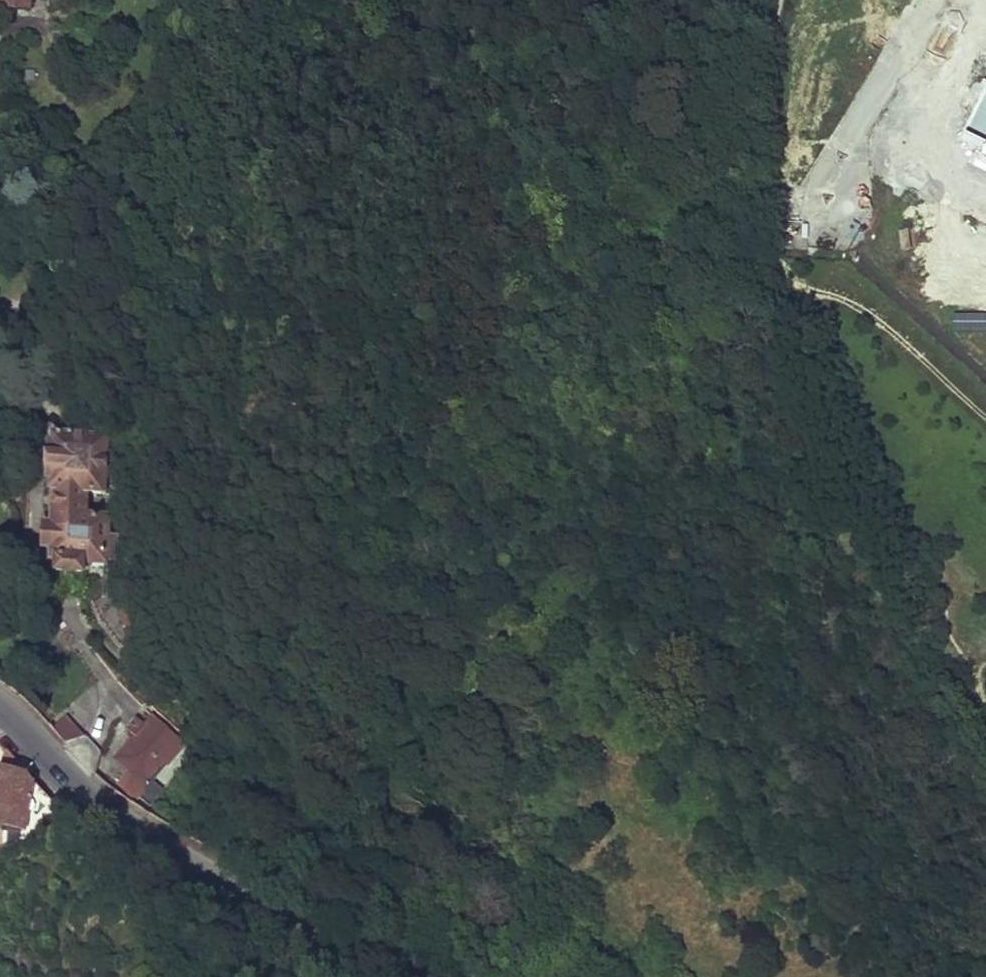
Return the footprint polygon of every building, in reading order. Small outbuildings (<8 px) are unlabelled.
[(4,15),(33,16),(33,0),(4,0),(4,15)] [(102,436),(48,436),(48,490),(54,491),(54,560),(59,561),(59,573),(87,573),(87,570),(93,570),(93,561),(121,560),(120,534),(108,535),(108,517),(85,518),(85,494),(103,494),(102,436)] [(86,770),(103,755),(65,715),(49,730),(86,770)] [(141,719),(136,719),(130,726),(132,731),(137,735),(121,760),(144,776),(161,753),(158,751),(168,738),(141,719)] [(26,775),(5,755),(0,778),(0,832),(0,831),(21,836),(30,794),(22,788),(26,775)]
